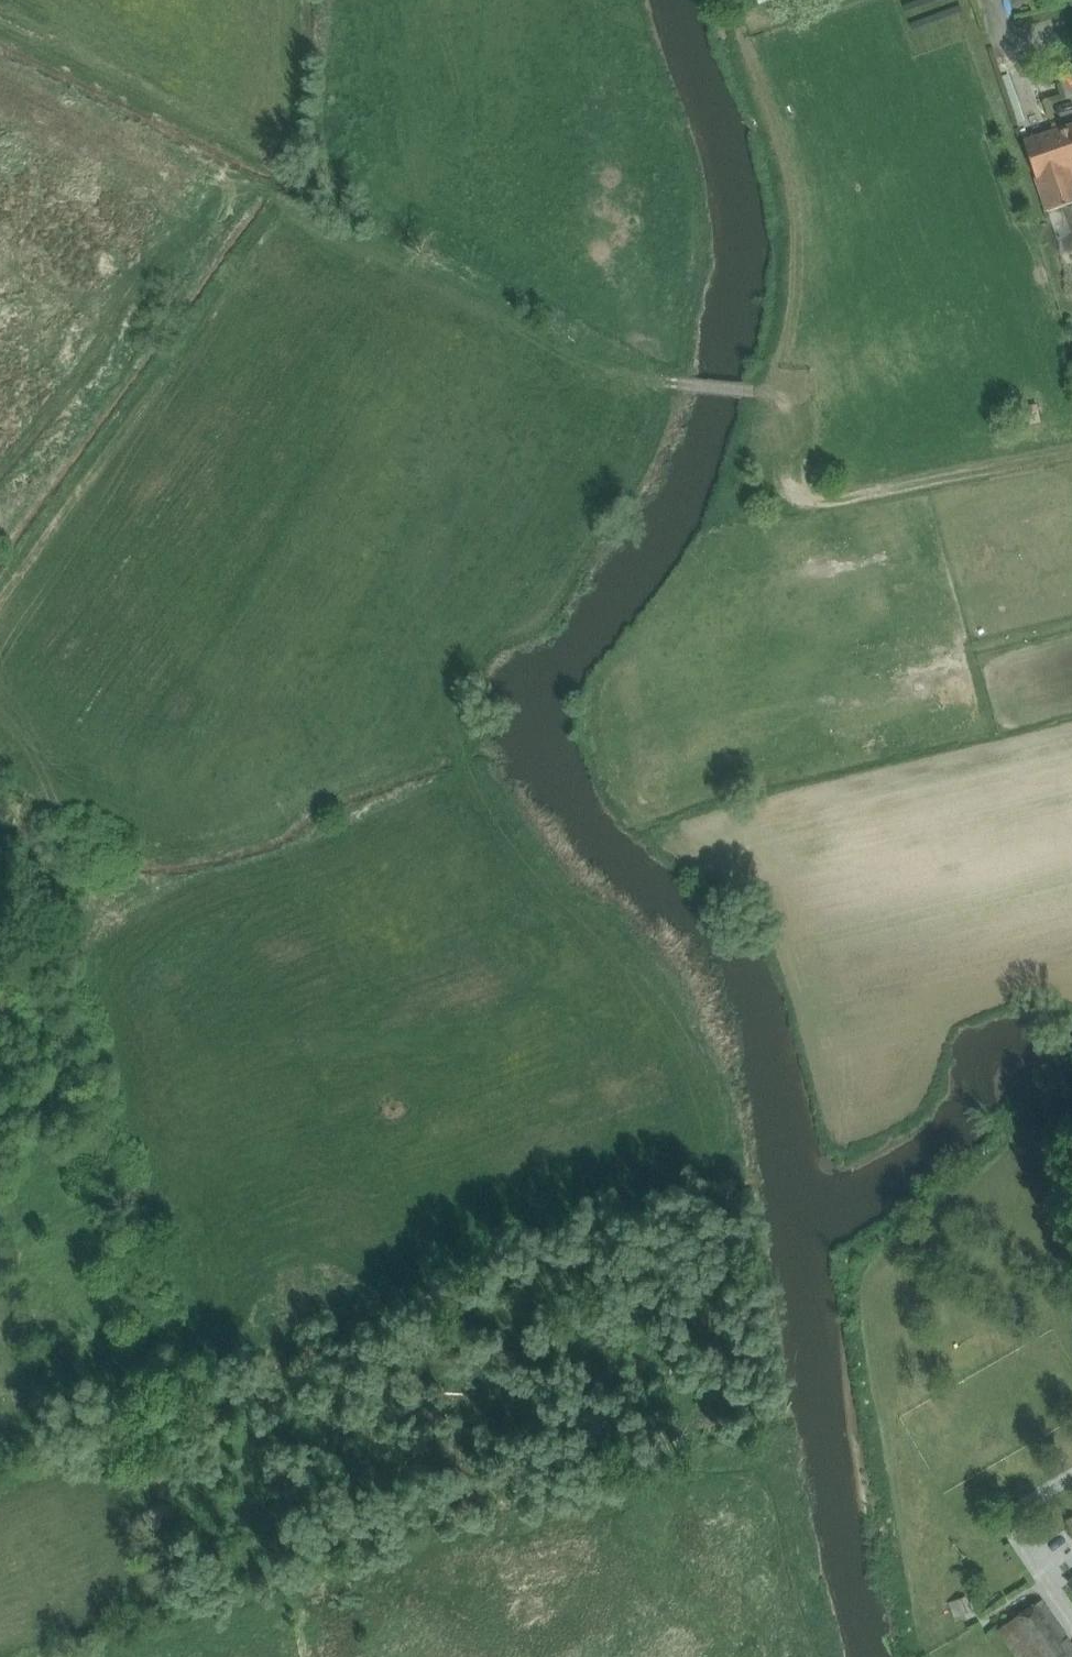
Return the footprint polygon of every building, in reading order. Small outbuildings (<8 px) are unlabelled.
[(1024,142),(1047,212),(1071,203),(1071,176),(1069,167),(1071,166),(1071,126),(1024,142)] [(1020,426),(1041,420),(1035,401),(1014,407),(1020,426)] [(998,1629),(1017,1656),(1071,1656),(1071,1641),(1043,1599),(998,1629)]
